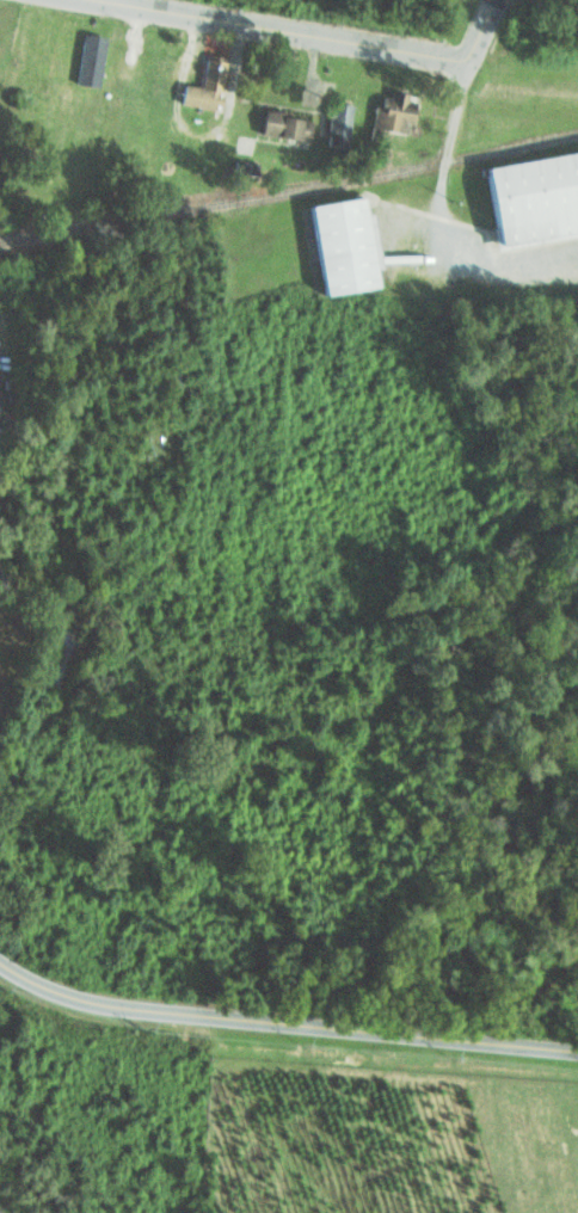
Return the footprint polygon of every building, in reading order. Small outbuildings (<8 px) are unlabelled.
[(102,37),(93,86),(69,82),(78,32),(102,37)] [(222,57),(214,110),(172,103),(174,82),(193,86),(199,54),(222,57)] [(404,131),(369,125),(374,93),(381,94),(382,86),(400,90),(399,100),(408,103),(404,131)] [(343,143),(349,103),(325,100),(319,141),(343,143)] [(306,143),(253,138),(256,109),(278,110),(284,117),(308,119),(306,143)] [(476,162),(577,143),(577,231),(493,247),(476,162)] [(358,191),(300,199),(314,295),(373,287),(358,191)]
